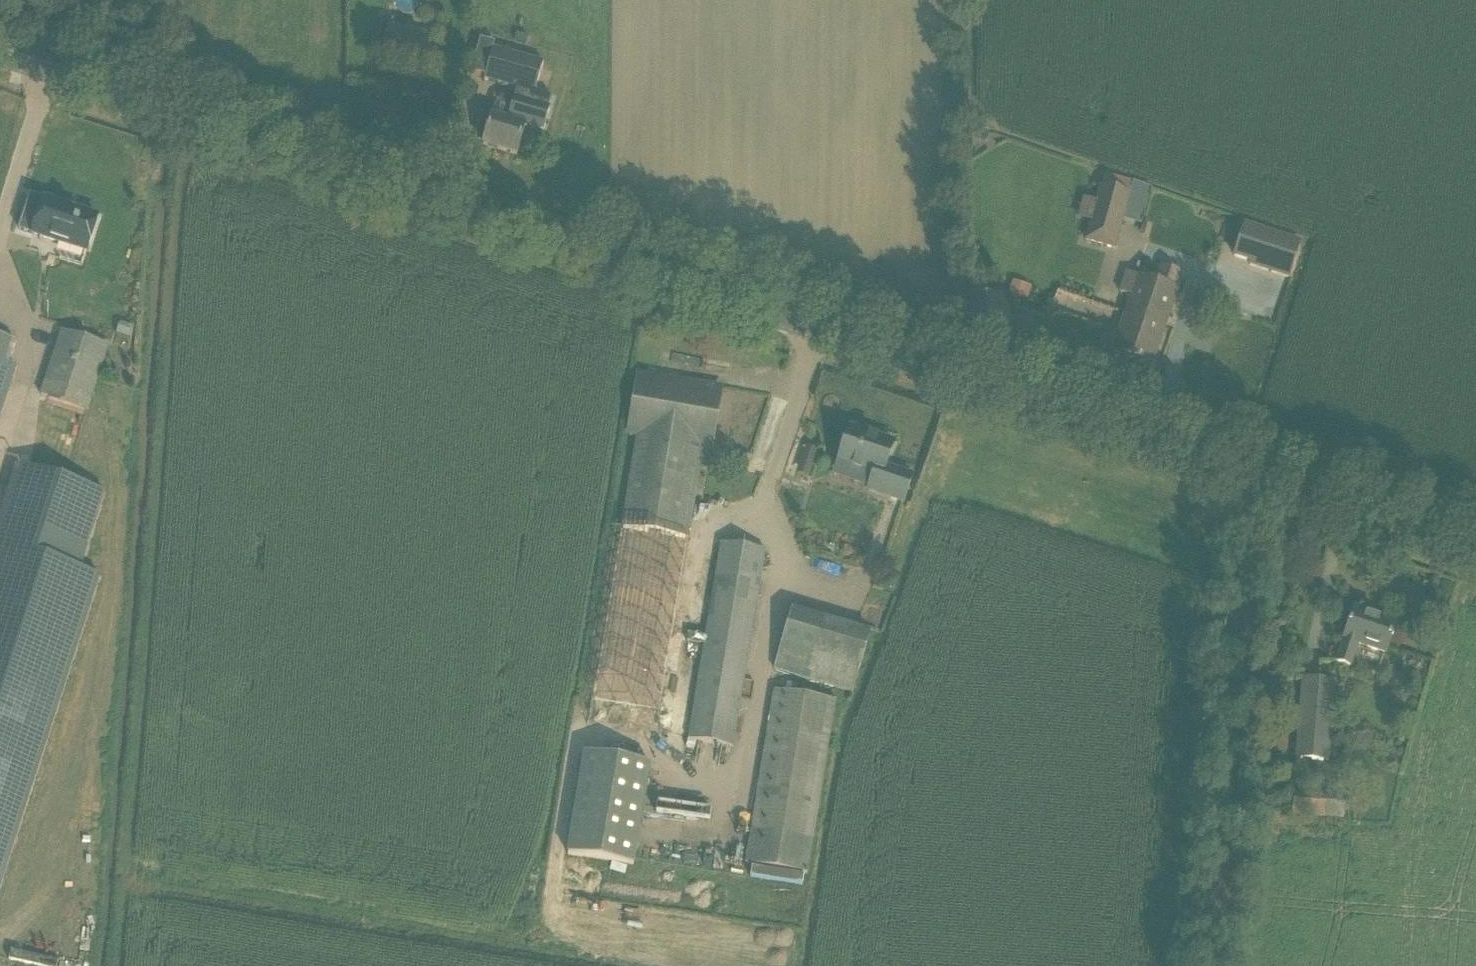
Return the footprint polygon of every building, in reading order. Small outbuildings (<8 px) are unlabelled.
[(493,49),(484,80),(516,89),(517,87),(535,93),(543,64),(493,49)] [(491,118),(483,146),(517,156),(525,128),(524,128),(525,126),(543,131),(550,107),(548,107),(550,99),(551,97),(535,93),(517,87),(516,89),(507,123),(491,118)] [(1085,242),(1116,251),(1131,196),(1100,187),(1096,202),(1082,199),(1077,219),(1090,223),(1085,242)] [(86,253),(96,220),(97,218),(31,196),(19,231),(86,253)] [(1249,266),(1289,279),(1301,243),(1244,224),(1234,257),(1251,262),(1249,266)] [(1125,315),(1164,328),(1183,274),(1160,267),(1155,283),(1126,274),(1119,293),(1131,297),(1125,315)] [(1013,281),(1008,294),(1027,301),(1032,287),(1013,281)] [(1101,349),(1151,366),(1164,328),(1125,315),(1119,334),(1107,330),(1101,349)] [(41,397),(87,412),(107,347),(61,333),(41,397)] [(16,368),(8,365),(15,343),(0,338),(0,417),(16,368)] [(637,438),(594,700),(620,704),(631,706),(648,709),(651,709),(659,710),(659,711),(671,640),(672,632),(682,573),(684,556),(699,467),(706,468),(709,450),(719,388),(640,374),(636,394),(630,436),(637,438)] [(843,447),(837,464),(873,476),(867,491),(903,503),(912,478),(885,469),(893,445),(849,430),(848,433),(845,432),(840,446),(843,447)] [(800,472),(812,475),(819,449),(807,445),(800,472)] [(100,577),(80,571),(104,494),(18,466),(0,523),(0,888),(100,577)] [(721,543),(688,738),(732,745),(765,550),(721,543)] [(870,608),(865,623),(877,626),(881,612),(870,608)] [(774,668),(852,692),(870,634),(792,611),(774,668)] [(1344,640),(1336,663),(1350,668),(1357,645),(1385,654),(1395,625),(1353,611),(1343,640),(1344,640)] [(1296,760),(1328,762),(1334,683),(1302,680),(1296,760)] [(745,864),(809,874),(836,701),(773,691),(745,864)] [(567,855),(634,865),(649,765),(583,755),(567,855)]
